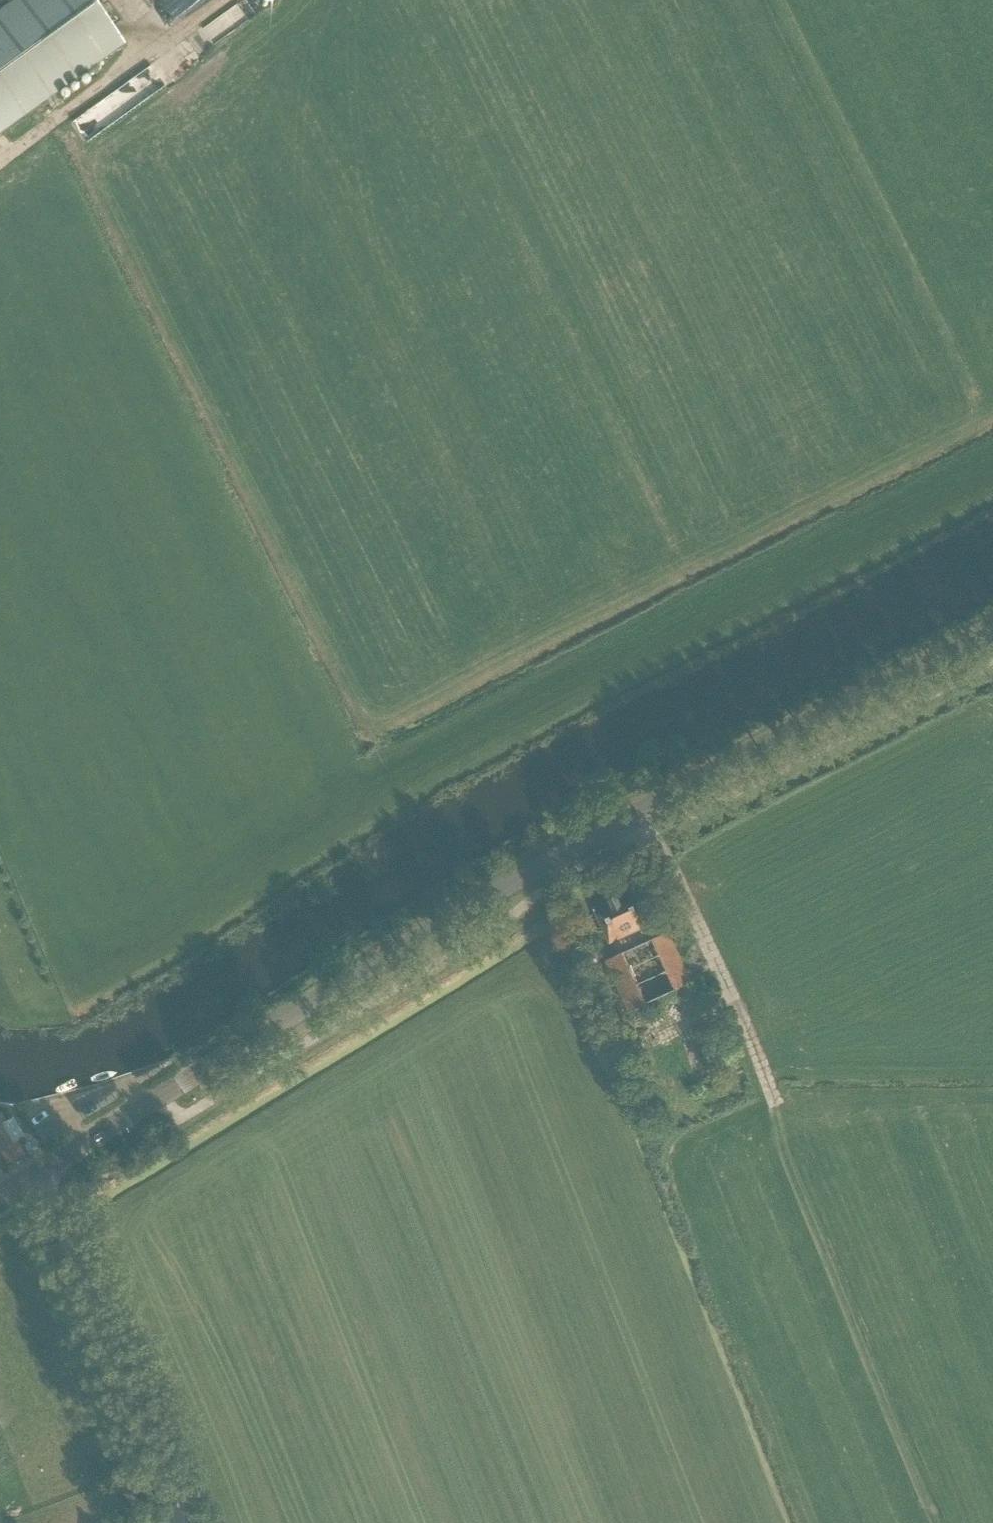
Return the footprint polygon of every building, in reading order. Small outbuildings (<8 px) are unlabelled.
[(91,0),(21,0),(0,15),(0,134),(124,45),(91,0)] [(212,0),(164,0),(160,3),(176,26),(212,0)] [(212,26),(218,42),(249,31),(244,15),(212,26)] [(634,892),(595,911),(610,944),(617,941),(623,954),(606,962),(629,1013),(645,1006),(649,1014),(660,1009),(656,1001),(692,984),(669,933),(656,939),(634,892)] [(49,1097),(23,1102),(28,1126),(54,1121),(49,1097)] [(695,1110),(691,1100),(682,1104),(687,1114),(695,1110)] [(26,1154),(2,1114),(0,1115),(0,1148),(9,1163),(26,1154)]
